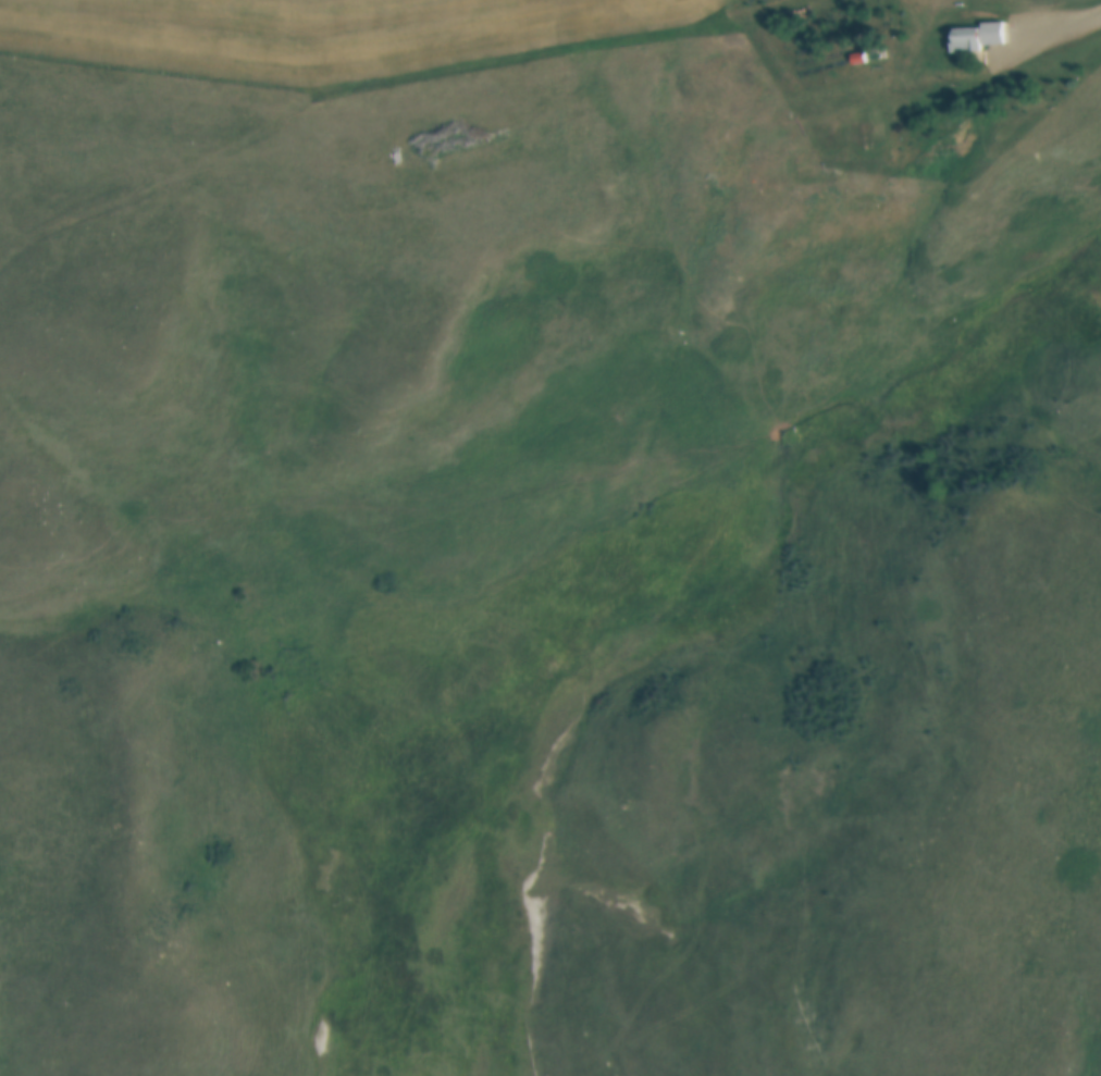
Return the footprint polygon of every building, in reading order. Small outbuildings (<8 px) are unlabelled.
[(1010,44),(1010,22),(980,22),(980,44),(1010,44)]
